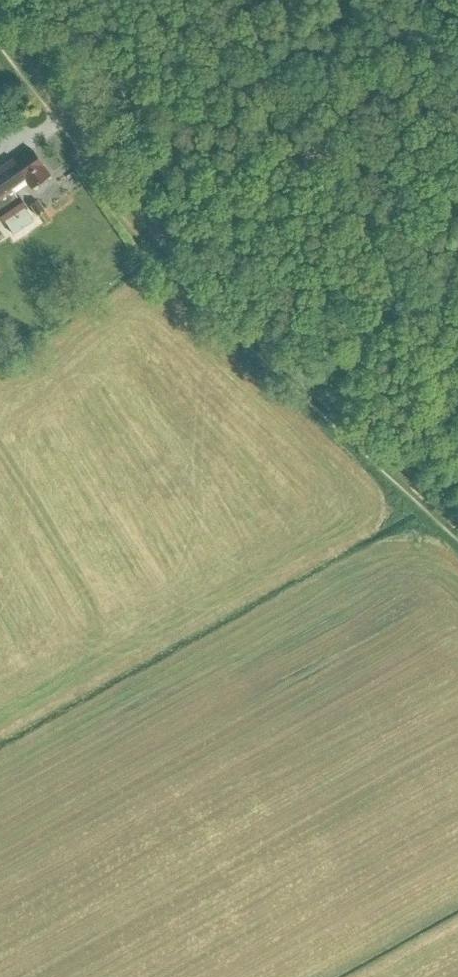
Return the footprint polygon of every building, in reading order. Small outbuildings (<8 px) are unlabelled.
[(14,192),(26,183),(30,188),(50,173),(31,147),(14,159),(12,157),(0,166),(0,216),(5,223),(9,220),(8,219),(15,215),(16,215),(28,207),(17,192),(15,193),(14,192)] [(44,209),(38,199),(30,204),(37,214),(44,209)]
